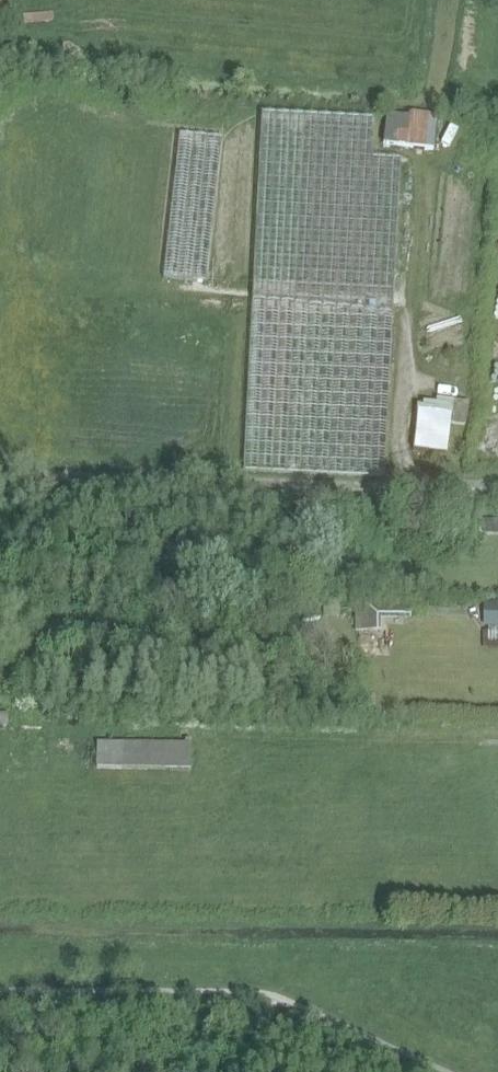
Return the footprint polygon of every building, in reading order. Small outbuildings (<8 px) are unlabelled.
[(432,149),(436,116),(409,112),(408,116),(387,114),(384,143),(432,149)] [(241,471),(243,471),(384,478),(384,477),(385,461),(392,313),(400,160),(373,158),(375,120),(262,114),(258,114),(248,296),(241,471)] [(179,132),(162,281),(181,283),(206,286),(223,137),(179,132)] [(453,400),(440,399),(439,405),(423,403),(422,406),(417,406),(412,451),(446,454),(450,424),(466,426),(468,403),(453,401),(453,400)] [(427,600),(356,599),(356,633),(380,633),(380,620),(427,620),(427,600)] [(485,602),(485,627),(497,628),(497,603),(485,602)] [(96,768),(190,770),(190,745),(97,744),(96,768)]
